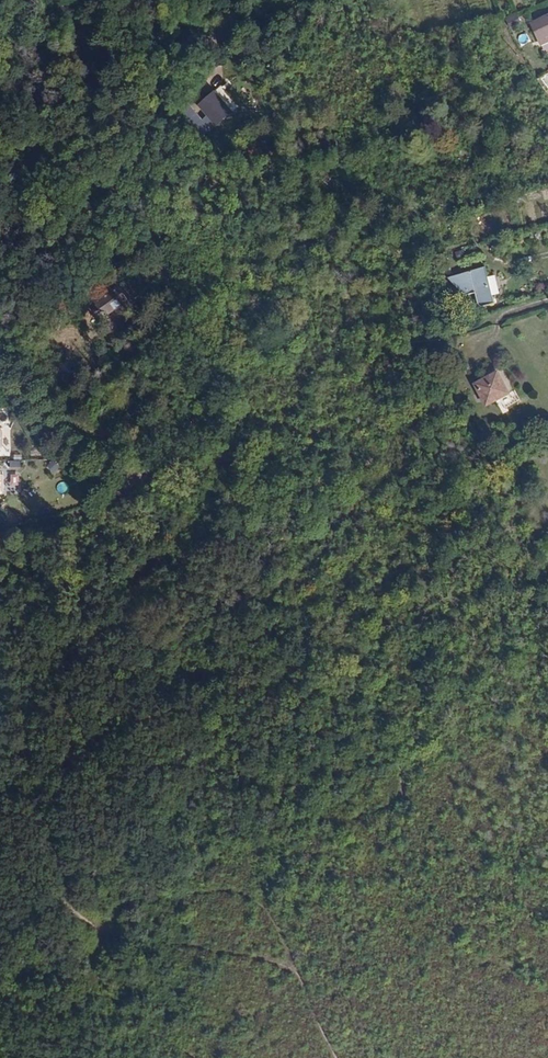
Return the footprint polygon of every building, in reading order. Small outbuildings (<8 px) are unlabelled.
[(547,41),(546,37),(547,36),(547,15),(530,24),(540,45),(547,41)] [(517,17),(506,22),(509,31),(521,25),(517,17)] [(519,75),(509,77),(511,87),(521,84),(519,75)] [(212,95),(196,110),(214,127),(229,112),(212,95)] [(448,271),(463,291),(475,288),(478,300),(481,301),(495,298),(493,291),(482,293),(477,273),(488,270),(486,262),(448,271)] [(482,293),(493,291),(488,270),(477,273),(482,293)] [(117,288),(98,302),(106,324),(126,308),(117,288)] [(498,372),(475,383),(486,404),(508,394),(498,372)]
